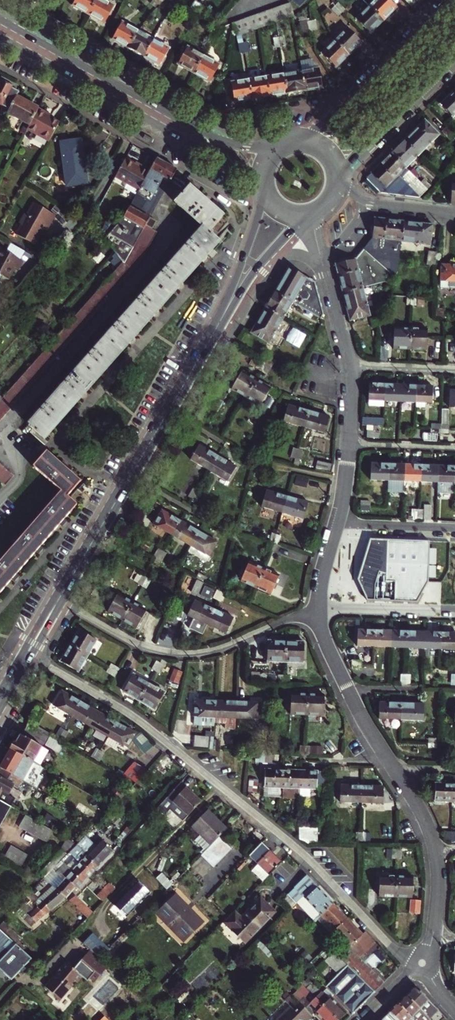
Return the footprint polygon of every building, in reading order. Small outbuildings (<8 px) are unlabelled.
[(96,0),(76,0),(73,5),(88,13),(96,0)] [(88,13),(104,22),(114,5),(105,0),(96,0),(88,13)] [(199,2),(196,0),(195,0),(190,6),(193,9),(199,2)] [(369,5),(383,20),(396,7),(388,0),(374,0),(369,5)] [(290,1),(283,4),(288,17),(295,15),(290,1)] [(193,9),(197,12),(202,5),(199,2),(193,9)] [(338,2),(335,5),(341,12),(344,9),(338,2)] [(283,4),(275,6),(280,20),(288,17),(283,4)] [(338,15),(341,12),(335,5),(332,8),(338,15)] [(370,32),(383,20),(369,5),(357,18),(370,32)] [(275,6),(268,9),(273,22),(280,20),(275,6)] [(273,22),(268,9),(260,12),(265,25),(273,22)] [(161,17),(164,20),(170,13),(167,11),(161,17)] [(265,25),(260,12),(253,15),(258,28),(265,25)] [(170,13),(164,20),(167,23),(173,16),(170,13)] [(246,17),(250,30),(258,28),(253,15),(246,17)] [(243,33),(250,30),(246,17),(239,20),(243,33)] [(301,32),(309,31),(307,21),(306,19),(299,20),(301,32)] [(239,20),(232,23),(236,35),(243,33),(239,20)] [(129,48),(139,30),(123,22),(113,39),(129,48)] [(347,27),(335,40),(348,54),(361,42),(347,27)] [(154,39),(139,30),(129,48),(145,57),(155,39),(154,39)] [(214,35),(209,43),(213,45),(218,37),(214,35)] [(169,48),(155,39),(145,57),(146,57),(160,65),(169,48)] [(336,66),(348,54),(335,40),(322,52),(336,66)] [(193,72),(203,54),(188,46),(178,63),(193,72)] [(219,63),(203,54),(193,72),(209,81),(219,63)] [(314,57),(302,60),(303,68),(316,66),(314,57)] [(319,68),(302,71),(305,90),(322,88),(319,68)] [(302,71),(284,74),(287,93),(305,90),(302,71)] [(284,74),(266,76),(269,96),(287,93),(284,74)] [(248,79),(251,99),(269,96),(266,76),(248,79)] [(235,101),(251,99),(248,79),(231,82),(235,101)] [(19,92),(0,81),(0,105),(9,110),(16,96),(19,92)] [(454,114),(454,93),(453,91),(440,104),(452,116),(454,114)] [(39,109),(16,96),(9,110),(7,113),(29,126),(39,109)] [(46,113),(39,109),(29,126),(51,138),(60,122),(46,114),(46,113)] [(424,120),(404,140),(418,154),(439,134),(424,120)] [(448,125),(442,130),(451,140),(454,136),(454,132),(448,125)] [(60,141),(67,184),(87,181),(80,137),(60,141)] [(418,154),(404,140),(392,152),(427,189),(435,181),(414,159),(418,154)] [(427,189),(392,152),(371,172),(390,169),(395,176),(402,170),(405,174),(402,178),(419,196),(427,189)] [(177,169),(157,158),(151,169),(139,190),(123,218),(103,239),(104,240),(114,252),(114,253),(112,256),(114,258),(110,263),(116,268),(122,262),(123,263),(126,258),(130,253),(133,246),(137,239),(141,232),(145,226),(149,218),(177,169)] [(139,190),(151,169),(142,165),(141,167),(125,158),(115,177),(139,190)] [(83,362),(28,425),(43,438),(69,408),(218,241),(208,232),(222,217),(189,188),(175,203),(203,228),(83,362)] [(34,245),(40,234),(45,225),(48,227),(52,221),(54,215),(33,203),(30,209),(26,215),(24,214),(18,224),(20,224),(15,235),(34,245)] [(156,221),(149,218),(145,226),(151,229),(156,221)] [(397,271),(400,242),(402,221),(373,218),(372,239),(364,247),(388,269),(391,265),(397,271)] [(402,221),(400,242),(430,245),(432,224),(402,221)] [(151,229),(145,226),(141,232),(137,239),(133,246),(130,253),(126,258),(123,263),(122,262),(116,268),(112,274),(106,280),(101,285),(96,292),(91,298),(86,303),(81,309),(76,315),(70,321),(66,326),(60,332),(55,338),(50,344),(46,348),(45,350),(39,356),(35,361),(30,367),(25,373),(19,378),(14,384),(9,390),(3,396),(0,400),(0,421),(4,416),(9,411),(14,405),(19,400),(25,393),(29,388),(35,382),(40,376),(45,370),(50,365),(55,359),(61,353),(66,347),(70,341),(76,336),(80,330),(85,325),(91,318),(96,312),(101,307),(107,301),(112,295),(117,289),(122,283),(127,278),(132,272),(138,265),(140,263),(142,259),(145,253),(149,245),(153,238),(156,232),(151,229)] [(354,258),(334,263),(342,292),(362,286),(391,277),(394,274),(388,269),(364,247),(354,258)] [(7,279),(13,267),(18,270),(23,261),(0,249),(0,275),(7,279)] [(426,264),(434,265),(436,252),(427,252),(426,264)] [(440,264),(440,281),(454,281),(454,264),(440,264)] [(391,265),(388,269),(394,274),(397,271),(391,265)] [(295,271),(289,267),(274,293),(291,303),(305,311),(312,315),(319,318),(322,313),(313,281),(295,271)] [(342,292),(349,319),(369,314),(362,286),(342,292)] [(265,308),(282,318),(291,303),(274,293),(265,308)] [(282,318),(265,308),(251,332),(269,342),(282,318)] [(372,327),(378,325),(384,324),(382,316),(370,319),(372,327)] [(409,349),(409,329),(393,329),(393,349),(409,349)] [(426,330),(409,329),(409,349),(425,350),(426,330)] [(264,364),(270,367),(274,361),(262,354),(258,360),(264,364)] [(254,368),(257,363),(251,359),(248,364),(254,368)] [(258,360),(257,363),(254,368),(260,371),(264,364),(258,360)] [(264,364),(260,371),(266,374),(270,368),(270,367),(264,364)] [(270,368),(266,374),(271,377),(275,370),(270,368)] [(230,389),(244,397),(255,379),(241,371),(230,389)] [(255,379),(244,397),(259,406),(270,388),(255,379)] [(367,400),(384,401),(385,384),(368,383),(367,400)] [(399,401),(400,385),(385,384),(384,401),(399,401)] [(399,401),(416,402),(417,386),(400,385),(399,401)] [(432,387),(417,386),(416,402),(431,403),(432,387)] [(303,427),(307,411),(287,405),(282,421),(303,427)] [(440,429),(448,429),(448,424),(446,424),(447,409),(441,409),(441,424),(440,424),(440,429)] [(307,411),(303,427),(324,433),(328,417),(307,411)] [(382,426),(383,422),(362,421),(361,425),(366,426),(365,437),(377,438),(378,426),(382,426)] [(440,429),(430,429),(430,433),(424,433),(424,441),(436,441),(437,433),(439,433),(440,429)] [(447,434),(439,433),(439,441),(447,442),(447,434)] [(190,459),(208,470),(217,456),(198,445),(190,459)] [(79,480),(45,451),(33,466),(61,492),(1,560),(0,561),(0,591),(76,504),(65,495),(79,480)] [(208,470),(227,481),(235,467),(217,456),(208,470)] [(316,460),(315,469),(330,473),(332,463),(316,460)] [(5,486),(14,475),(8,470),(2,465),(0,463),(0,482),(5,486)] [(269,463),(267,469),(284,473),(285,467),(269,463)] [(370,479),(387,480),(388,464),(371,463),(370,479)] [(404,464),(388,464),(387,480),(403,481),(404,464)] [(421,465),(404,464),(403,481),(405,481),(405,485),(420,486),(420,481),(421,465)] [(437,466),(421,465),(420,481),(437,482),(437,466)] [(454,466),(437,466),(437,482),(454,482),(454,466)] [(296,475),(296,484),(308,485),(309,475),(296,475)] [(187,496),(191,499),(196,491),(192,488),(187,496)] [(265,490),(260,506),(282,513),(287,497),(265,490)] [(196,491),(191,499),(195,501),(200,493),(196,491)] [(360,506),(369,506),(369,502),(373,502),(374,495),(360,494),(360,506)] [(307,503),(287,497),(282,513),(302,518),(307,503)] [(419,510),(419,519),(423,519),(429,519),(430,505),(423,505),(423,509),(419,508),(419,510)] [(160,509),(152,524),(171,535),(179,520),(160,509)] [(281,519),(277,530),(282,532),(284,532),(287,521),(281,519)] [(179,520),(171,535),(190,546),(198,532),(179,520)] [(190,546),(191,546),(208,557),(216,542),(198,532),(190,546)] [(357,580),(367,600),(417,602),(428,583),(429,541),(370,539),(357,580)] [(205,562),(208,557),(191,546),(188,552),(205,562)] [(158,548),(153,556),(153,557),(157,559),(161,551),(158,548)] [(165,553),(161,551),(157,559),(160,561),(165,553)] [(288,551),(286,557),(299,561),(301,555),(288,551)] [(157,559),(153,557),(150,562),(157,566),(160,561),(157,559)] [(240,581),(256,588),(264,569),(248,562),(240,581)] [(277,575),(264,569),(256,588),(269,594),(277,575)] [(141,586),(146,578),(141,576),(137,583),(141,586)] [(150,581),(146,578),(141,586),(145,588),(150,581)] [(197,594),(202,583),(196,580),(191,591),(197,594)] [(220,592),(217,600),(221,602),(225,594),(220,592)] [(121,620),(131,602),(116,594),(106,611),(121,620)] [(186,615),(205,624),(212,609),(193,600),(186,615)] [(146,611),(131,602),(121,620),(135,629),(146,611)] [(233,618),(212,609),(205,624),(226,633),(233,618)] [(96,640),(78,630),(69,646),(87,656),(96,640)] [(357,646),(373,647),(373,630),(357,630),(357,646)] [(390,647),(391,631),(373,630),(373,647),(390,647)] [(406,648),(407,631),(391,631),(390,647),(406,648)] [(406,648),(423,648),(424,632),(407,631),(406,648)] [(423,648),(440,649),(440,632),(424,632),(423,648)] [(440,632),(440,649),(454,649),(454,633),(440,632)] [(266,660),(284,661),(285,642),(267,641),(267,644),(266,660)] [(304,643),(285,642),(284,661),(303,662),(304,643)] [(78,672),(87,656),(69,646),(60,662),(78,672)] [(155,671),(160,664),(156,661),(151,668),(155,671)] [(169,679),(178,682),(182,670),(174,667),(169,679)] [(116,672),(108,668),(106,672),(114,676),(116,672)] [(138,700),(148,683),(133,674),(123,691),(138,700)] [(164,692),(148,683),(138,700),(154,709),(164,692)] [(52,705),(71,716),(80,702),(61,691),(52,705)] [(307,694),(290,694),(289,714),(306,714),(307,694)] [(323,695),(307,694),(306,714),(323,715),(323,695)] [(192,716),(215,717),(216,701),(193,700),(192,716)] [(236,718),(236,702),(216,701),(215,717),(236,718)] [(71,716),(89,726),(97,712),(80,702),(71,716)] [(258,703),(236,702),(236,718),(257,719),(258,703)] [(401,719),(401,704),(379,703),(379,719),(401,719)] [(401,719),(422,720),(423,704),(401,704),(401,719)] [(46,711),(37,706),(36,708),(29,721),(37,726),(46,711)] [(116,723),(97,712),(89,726),(108,737),(116,723)] [(10,749),(39,765),(48,750),(41,747),(49,733),(37,726),(29,721),(21,735),(19,734),(15,742),(13,741),(9,748),(10,749)] [(134,733),(116,723),(108,737),(126,747),(134,733)] [(59,738),(63,730),(60,728),(55,736),(59,738)] [(67,732),(63,730),(59,738),(63,740),(67,732)] [(193,747),(207,747),(208,736),(193,735),(193,747)] [(144,736),(139,742),(148,750),(153,745),(144,736)] [(95,758),(99,751),(95,748),(91,756),(95,758)] [(39,765),(10,749),(3,759),(28,773),(27,775),(37,781),(40,775),(38,774),(42,767),(39,765)] [(103,753),(99,751),(95,758),(99,761),(103,753)] [(134,762),(125,777),(135,783),(147,769),(134,762)] [(11,806),(15,799),(7,795),(13,785),(17,787),(20,780),(0,769),(0,800),(11,806)] [(264,787),(281,788),(282,770),(264,769),(264,787)] [(300,770),(282,770),(281,788),(299,788),(300,770)] [(327,771),(300,770),(299,788),(326,789),(327,771)] [(257,792),(257,779),(248,779),(247,791),(257,792)] [(434,800),(444,800),(451,801),(452,783),(434,782),(433,800),(434,800)] [(180,783),(167,797),(187,815),(201,802),(180,783)] [(116,784),(108,795),(115,799),(123,789),(116,784)] [(339,801),(361,802),(361,785),(339,784),(339,801)] [(383,786),(361,785),(361,802),(382,802),(383,786)] [(115,799),(118,801),(127,791),(123,789),(115,799)] [(103,802),(112,807),(118,801),(115,799),(108,795),(107,794),(103,802)] [(2,821),(11,806),(0,800),(0,825),(2,821)] [(78,803),(74,810),(96,822),(101,815),(78,803)] [(218,837),(226,828),(207,809),(191,825),(200,834),(210,845),(218,837)] [(337,813),(330,812),(329,825),(337,826),(337,813)] [(29,832),(35,835),(41,839),(47,842),(54,831),(47,827),(42,824),(36,821),(30,818),(25,815),(18,826),(24,829),(29,832)] [(325,830),(316,830),(316,838),(325,838),(325,830)] [(210,845),(200,834),(194,840),(204,851),(210,845)] [(82,851),(98,867),(113,851),(101,839),(95,845),(84,836),(76,844),(82,851)] [(218,837),(210,845),(204,851),(200,855),(213,867),(231,849),(218,837)] [(64,844),(59,849),(67,854),(72,848),(76,844),(68,839),(64,844)] [(269,875),(282,862),(261,843),(249,856),(257,864),(251,870),(263,881),(269,875)] [(9,861),(14,864),(20,868),(28,856),(23,853),(17,849),(13,846),(4,857),(9,861)] [(98,867),(82,851),(77,856),(81,860),(71,871),(83,883),(98,867)] [(200,855),(190,866),(202,878),(213,867),(200,855)] [(55,888),(65,897),(74,887),(77,890),(83,883),(71,871),(65,865),(57,874),(63,879),(55,888)] [(157,878),(168,888),(173,883),(162,872),(157,878)] [(395,876),(380,875),(379,896),(394,896),(395,876)] [(288,894),(293,898),(298,903),(305,896),(307,899),(314,905),(311,908),(305,914),(312,920),(314,918),(316,920),(320,916),(333,903),(307,876),(288,894)] [(395,876),(394,896),(411,896),(412,876),(395,876)] [(137,881),(109,909),(122,921),(150,893),(137,881)] [(96,895),(102,902),(115,889),(108,883),(96,895)] [(41,902),(49,910),(65,897),(55,888),(53,885),(41,897),(43,900),(41,902)] [(31,891),(26,896),(31,900),(17,912),(31,926),(49,910),(41,902),(31,891)] [(170,927),(181,938),(183,940),(203,921),(200,919),(194,913),(181,899),(175,894),(156,913),(163,920),(170,927)] [(78,910),(81,913),(82,914),(86,918),(91,913),(87,909),(83,905),(78,900),(76,898),(74,896),(68,901),(73,905),(78,910)] [(245,942),(274,912),(260,898),(244,915),(246,917),(243,920),(241,918),(234,911),(229,917),(224,922),(245,942)] [(314,905),(307,899),(304,902),(311,908),(314,905)] [(411,899),(410,912),(421,912),(422,899),(411,899)] [(347,917),(333,903),(320,916),(334,930),(347,917)] [(81,924),(86,918),(82,914),(81,913),(76,919),(81,924)] [(312,920),(305,914),(300,919),(309,927),(316,920),(314,918),(312,920)] [(363,934),(347,917),(334,930),(342,939),(342,943),(333,951),(338,956),(349,947),(362,935),(363,934)] [(0,924),(0,929),(14,943),(20,938),(2,922),(0,924)] [(0,929),(0,970),(11,980),(31,959),(14,943),(0,929)] [(374,968),(384,958),(372,946),(375,943),(364,932),(363,934),(362,935),(349,947),(351,949),(358,957),(371,970),(374,968)] [(92,934),(83,944),(91,950),(99,957),(108,949),(92,934)] [(36,953),(20,938),(14,943),(31,959),(36,953)] [(265,947),(260,941),(257,944),(263,950),(265,947)] [(324,960),(333,951),(328,946),(319,955),(324,960)] [(371,970),(358,957),(351,949),(349,947),(338,956),(375,991),(384,982),(371,970)] [(60,973),(57,971),(44,985),(60,999),(73,984),(72,983),(75,980),(77,983),(82,977),(87,981),(89,978),(94,983),(109,966),(99,957),(91,950),(74,968),(66,961),(60,968),(63,970),(60,973)] [(363,1003),(375,991),(338,956),(333,951),(324,960),(338,973),(325,986),(327,988),(330,991),(352,1014),(363,1003)] [(107,953),(103,957),(110,964),(115,958),(111,954),(110,956),(107,953)] [(307,979),(302,983),(312,993),(314,994),(318,990),(307,979)] [(188,983),(184,987),(190,993),(193,989),(188,983)] [(406,995),(430,1019),(434,1015),(439,1019),(441,1019),(445,1016),(415,986),(406,995)] [(190,993),(184,987),(175,996),(181,1002),(190,993)] [(316,997),(339,1019),(345,1014),(326,995),(330,991),(327,988),(322,992),(321,991),(316,997)] [(33,999),(25,991),(21,995),(30,1003),(33,999)] [(156,991),(149,999),(155,1004),(162,997),(156,991)] [(316,997),(314,994),(312,993),(306,999),(304,997),(299,1002),(312,1015),(313,1016),(316,1013),(323,1019),(339,1019),(316,997)] [(312,1015),(299,1002),(291,994),(286,1000),(291,1006),(277,1019),(307,1019),(312,1015)] [(406,995),(398,1003),(415,1019),(428,1019),(430,1019),(406,995)] [(397,1019),(415,1019),(398,1003),(389,1012),(397,1019)]
